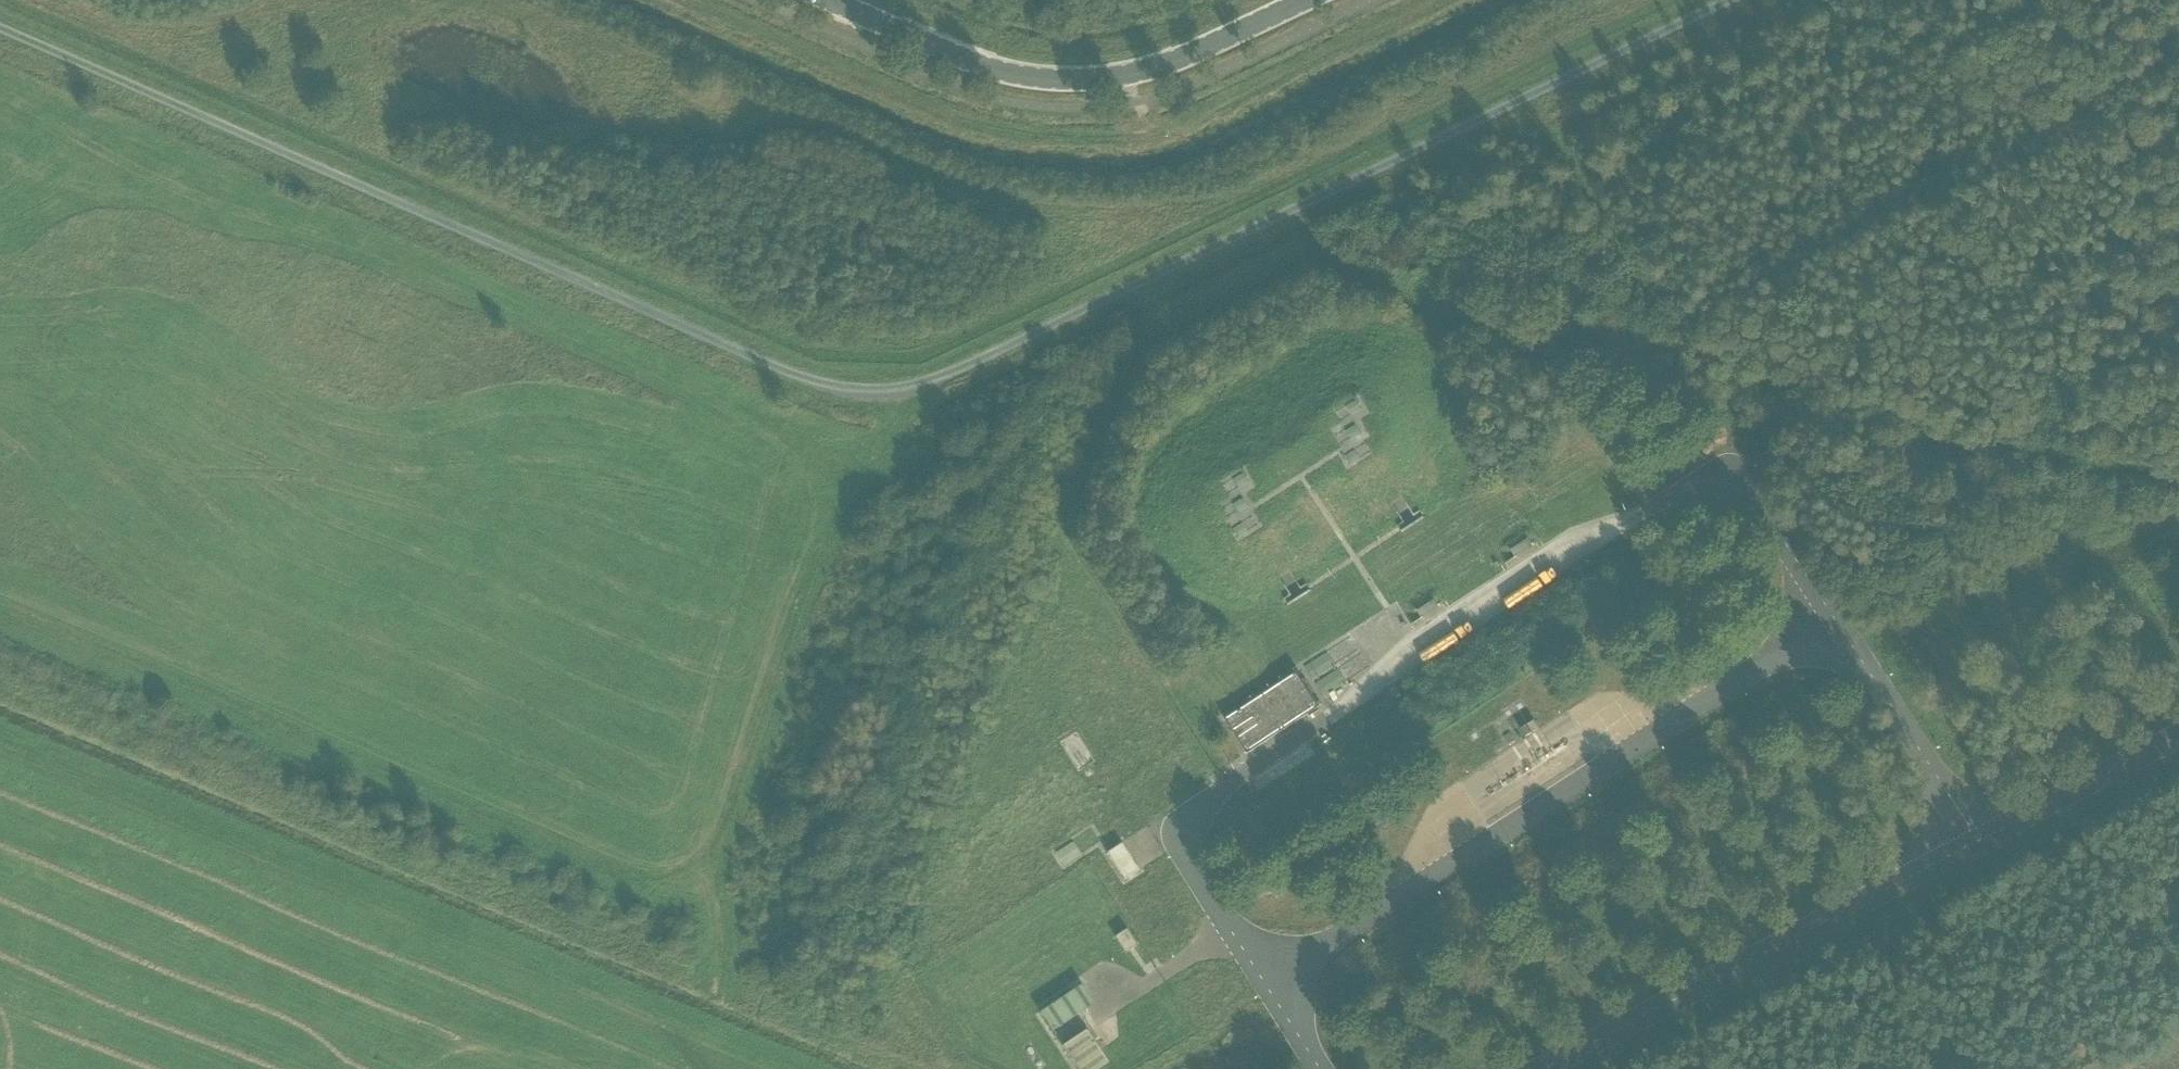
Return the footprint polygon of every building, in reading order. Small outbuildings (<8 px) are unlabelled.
[(1511,551),(1515,557),(1515,558),(1533,546),(1528,540),(1511,551)] [(1417,612),(1421,618),(1421,619),(1439,607),(1434,600),(1417,612)] [(1297,672),(1271,689),(1224,719),(1247,754),(1320,707),(1297,672)] [(1527,725),(1532,733),(1538,729),(1533,721),(1527,725)] [(1521,729),(1526,737),(1532,733),(1527,725),(1521,729)] [(1139,871),(1121,843),(1106,853),(1124,880),(1139,871)] [(1125,953),(1133,948),(1136,945),(1126,930),(1115,937),(1125,953)] [(1040,1012),(1044,1018),(1052,1031),(1085,1010),(1072,991),(1040,1012)] [(1062,1046),(1078,1068),(1098,1068),(1107,1062),(1098,1048),(1087,1033),(1086,1030),(1066,1043),(1062,1046)]
